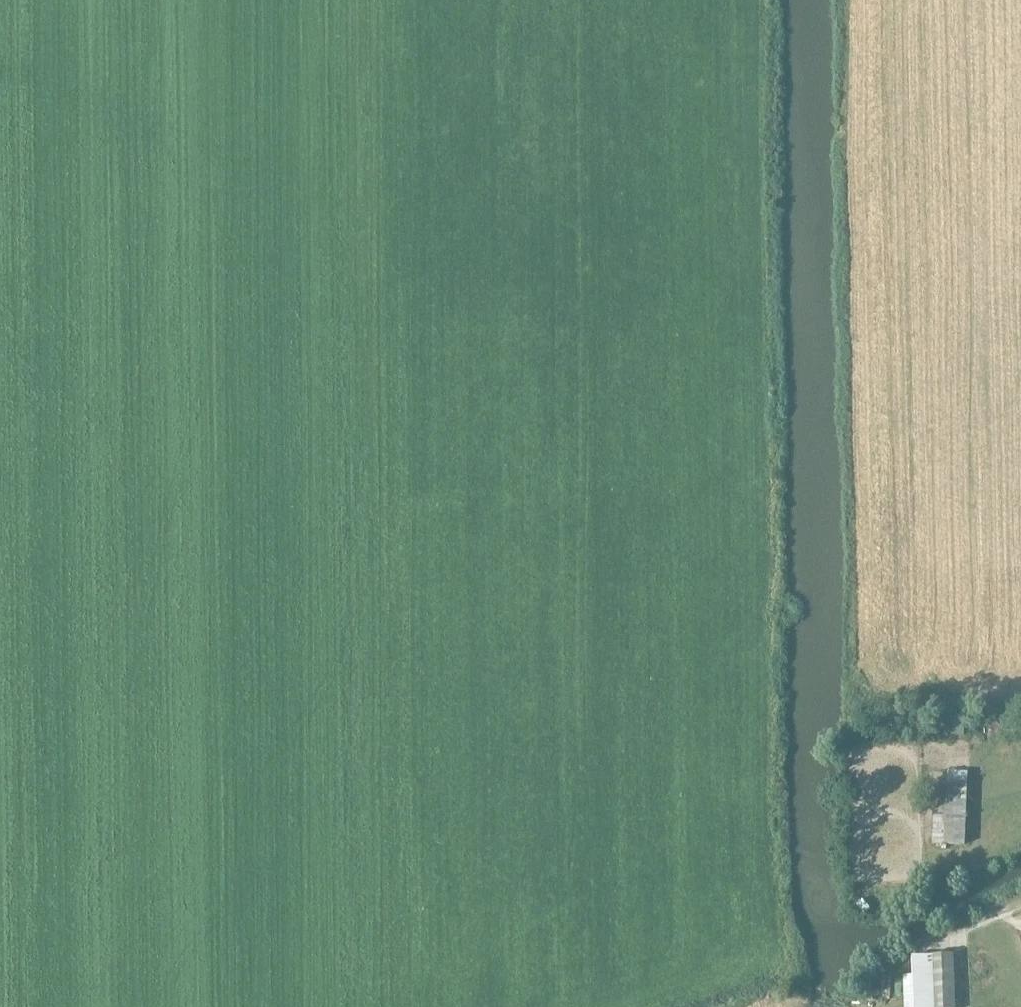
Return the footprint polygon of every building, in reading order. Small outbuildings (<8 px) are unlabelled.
[(942,787),(943,803),(964,801),(963,786),(942,787)] [(943,814),(928,813),(927,850),(942,850),(943,814)] [(934,1006),(954,1006),(952,956),(932,957),(934,1006)]
